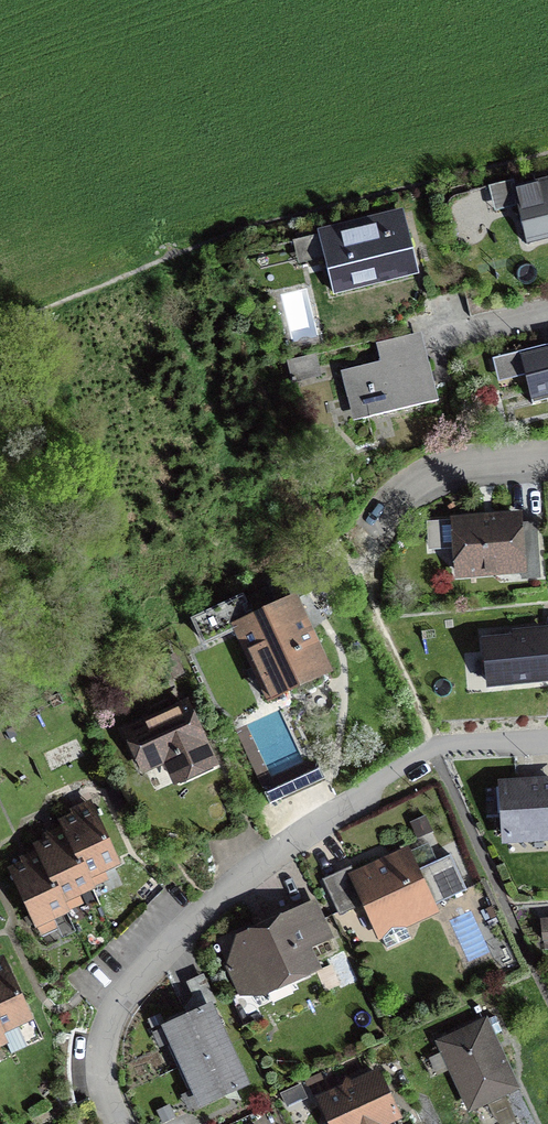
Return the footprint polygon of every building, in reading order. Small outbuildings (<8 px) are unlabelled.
[(536,181),(534,174),(488,185),(495,212),(517,207),(527,245),(547,240),(547,177),(536,181)] [(318,229),(333,294),(417,275),(402,209),(318,229)] [(381,361),(341,371),(353,422),(439,402),(422,332),(376,343),(381,361)] [(492,358),(498,383),(525,377),(532,406),(547,402),(547,344),(492,358)] [(322,376),(316,355),(287,362),(292,384),(322,376)] [(489,577),(521,575),(522,580),(541,579),(538,522),(523,523),(522,512),(451,517),(451,520),(427,522),(428,551),(453,550),(455,580),(472,579),(473,591),(490,590),(489,577)] [(203,648),(234,634),(266,706),(335,675),(298,596),(254,616),(245,596),(191,620),(203,648)] [(454,627),(454,619),(445,620),(445,627),(454,627)] [(547,684),(547,627),(512,630),(512,636),(482,638),(484,663),(471,664),(472,684),(486,683),(486,691),(492,690),(492,698),(514,696),(513,687),(547,684)] [(164,766),(174,788),(220,767),(189,698),(120,730),(141,776),(164,766)] [(247,724),(236,729),(261,784),(271,779),(247,724)] [(269,807),(326,781),(321,769),(264,796),(269,807)] [(502,837),(547,835),(547,786),(500,788),(502,837)] [(12,871),(37,924),(67,909),(62,898),(93,884),(89,874),(118,860),(94,809),(85,813),(62,823),(67,833),(59,836),(36,847),(41,857),(34,860),(12,871)] [(424,816),(410,823),(418,839),(432,833),(424,816)] [(452,855),(419,869),(409,846),(353,871),(351,867),(322,880),(339,917),(362,907),(378,943),(382,941),(387,951),(412,939),(408,929),(441,914),(436,904),(468,890),(452,855)] [(312,951),(334,939),(316,900),(236,937),(225,967),(240,998),(264,999),(323,972),(312,951)] [(5,1041),(0,1029),(30,1016),(7,965),(0,968),(0,1043),(5,1041)] [(230,1091),(245,1085),(208,1007),(195,1013),(168,1025),(204,1103),(230,1091)] [(488,1022),(439,1045),(469,1111),(518,1088),(488,1022)] [(402,1120),(379,1070),(353,1082),(345,1077),(344,1086),(316,1099),(327,1123),(394,1123),(402,1120)]
